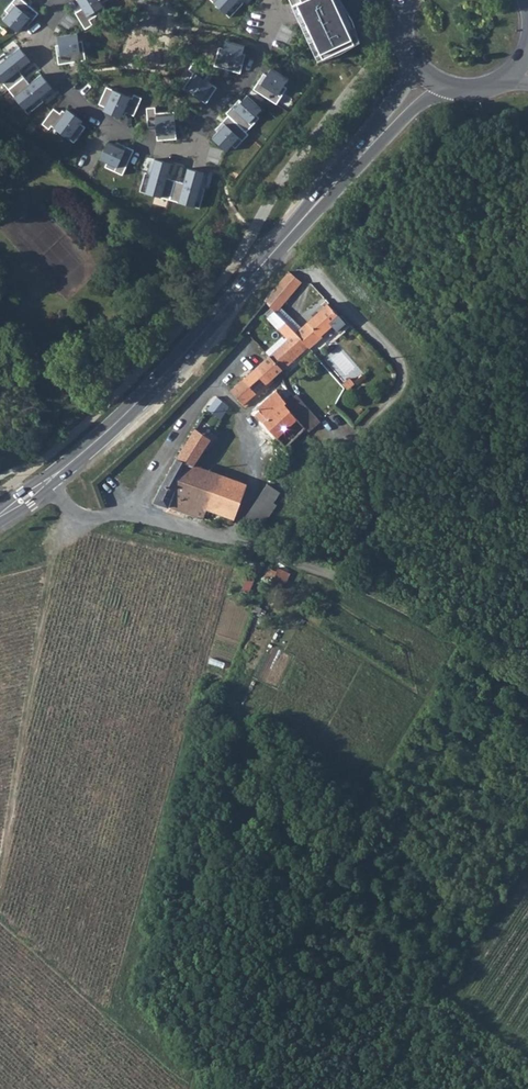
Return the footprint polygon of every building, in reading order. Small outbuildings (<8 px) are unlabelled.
[(4,10),(6,12),(1,18),(16,31),(28,16),(31,19),(37,12),(22,0),(12,0),(4,10)] [(98,0),(76,0),(81,8),(75,12),(85,28),(92,24),(89,18),(104,9),(100,2),(98,0)] [(223,12),(234,0),(211,0),(223,12)] [(320,58),(360,40),(340,0),(292,0),(320,58)] [(76,33),(57,36),(59,45),(55,46),(58,63),(74,60),(73,52),(83,50),(81,42),(77,41),(76,33)] [(242,45),(223,40),(221,48),(218,47),(213,66),(239,73),(245,54),(240,53),(242,45)] [(0,55),(0,78),(7,87),(20,76),(15,70),(28,60),(17,46),(6,54),(4,52),(0,55)] [(262,74),(253,89),(277,103),(286,88),(281,85),(286,77),(269,66),(263,75),(262,74)] [(20,76),(7,87),(23,109),(40,96),(46,104),(57,96),(40,73),(26,84),(20,76)] [(194,73),(183,89),(204,103),(215,86),(194,73)] [(106,86),(98,104),(102,106),(100,109),(118,117),(122,109),(133,114),(141,97),(132,93),(130,98),(106,86)] [(237,100),(224,112),(244,131),(257,118),(253,114),(259,109),(244,94),(238,101),(237,100)] [(154,107),(145,108),(147,127),(153,126),(154,141),(176,139),(173,114),(155,115),(154,107)] [(80,120),(65,109),(61,114),(53,108),(42,123),(48,128),(51,125),(72,141),(83,127),(77,123),(80,120)] [(227,115),(213,130),(214,131),(210,135),(224,149),(231,142),(234,146),(246,134),(244,131),(227,115)] [(106,140),(97,157),(107,161),(104,166),(121,174),(132,150),(115,142),(114,144),(106,140)] [(170,163),(152,158),(142,192),(167,199),(173,180),(166,178),(170,163)] [(167,199),(192,206),(198,185),(208,188),(212,176),(185,168),(181,182),(173,180),(167,199)] [(290,271),(265,299),(273,308),(276,310),(280,305),(302,280),(290,271)] [(341,328),(348,322),(341,314),(339,315),(328,302),(301,327),(296,331),(309,345),(310,347),(323,335),(321,333),(331,323),(335,328),(341,328)] [(276,310),(280,314),(283,318),(291,326),(296,331),(301,327),(280,305),(276,310)] [(283,318),(277,325),(289,338),(296,331),(291,326),(283,318)] [(289,338),(270,355),(283,369),(309,345),(296,331),(289,338)] [(263,361),(256,368),(269,382),(272,380),(276,384),(282,378),(286,374),(282,370),(283,369),(270,355),(263,361)] [(240,401),(246,407),(265,389),(264,387),(269,382),(256,368),(231,390),(240,401)] [(341,383),(345,388),(351,383),(347,378),(341,383)] [(277,392),(258,408),(267,418),(263,421),(276,436),(297,417),(295,415),(285,405),(287,403),(277,392)] [(196,425),(176,456),(185,461),(191,464),(192,462),(204,445),(211,433),(229,406),(218,395),(213,397),(196,425)] [(287,403),(285,405),(295,415),(303,408),(303,406),(295,396),(287,403)] [(303,408),(295,415),(297,417),(304,424),(311,417),(303,408)] [(297,417),(276,436),(285,447),(295,437),(296,437),(304,428),(309,432),(317,424),(311,417),(304,424),(297,417)] [(295,437),(285,447),(287,449),(291,453),(301,444),(295,437)] [(176,456),(164,482),(176,488),(185,461),(176,456)] [(164,482),(154,500),(205,518),(209,507),(204,506),(215,471),(192,462),(191,464),(185,461),(176,488),(164,482)] [(215,471),(204,506),(209,507),(235,518),(245,483),(215,471)] [(267,484),(260,494),(272,503),(279,492),(267,484)] [(254,503),(247,515),(261,525),(276,505),(272,503),(260,494),(254,503)] [(273,580),(285,586),(292,572),(279,566),(273,580)]
